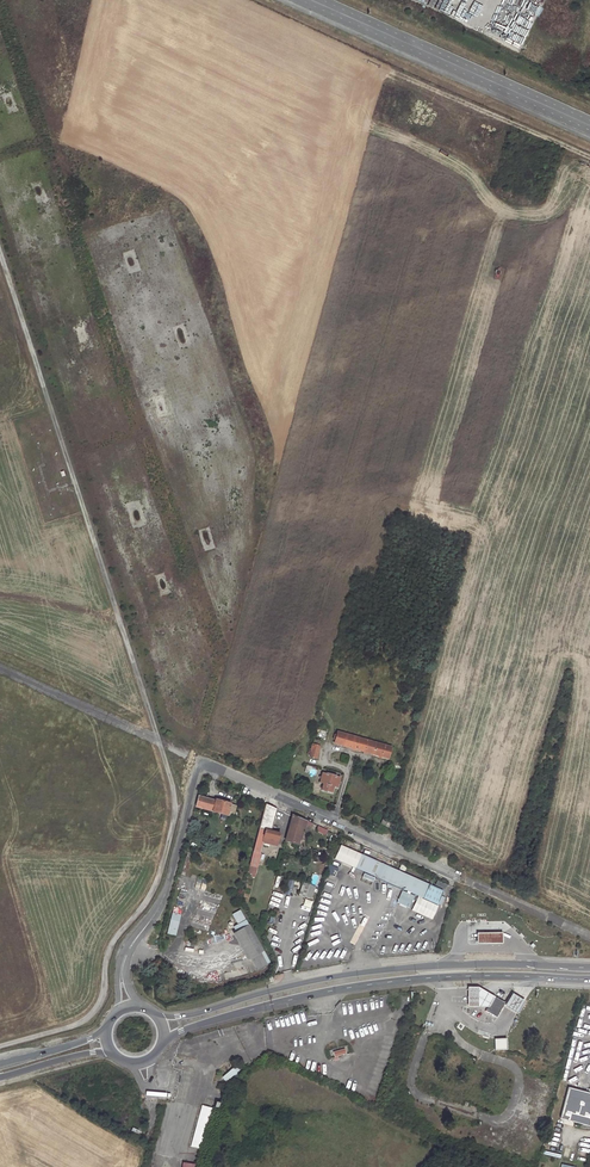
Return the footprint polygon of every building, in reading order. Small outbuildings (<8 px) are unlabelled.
[(389,759),(392,748),(339,732),(335,743),(389,759)] [(317,760),(321,742),(315,740),(310,758),(317,760)] [(337,789),(340,779),(335,778),(335,777),(326,774),(326,775),(322,774),(320,782),(324,783),(322,790),(333,793),(334,788),(337,789)] [(234,816),(236,805),(198,796),(195,807),(234,816)] [(267,804),(252,858),(250,867),(248,873),(256,875),(257,869),(258,869),(262,854),(260,853),(263,843),(268,844),(269,842),(277,844),(280,834),(271,831),(277,808),(267,804)] [(291,824),(304,828),(306,829),(307,824),(306,824),(307,822),(293,815),(291,824)] [(382,823),(393,828),(394,825),(383,819),(382,823)] [(286,841),(299,844),(304,828),(291,824),(286,841)] [(318,827),(317,831),(326,835),(328,831),(318,827)] [(355,868),(361,854),(341,845),(335,859),(355,868)] [(444,891),(361,854),(355,868),(371,875),(371,877),(395,887),(397,886),(438,904),(444,891)] [(336,877),(339,868),(330,866),(327,875),(336,877)] [(290,896),(295,881),(289,879),(284,894),(290,896)] [(447,885),(438,881),(436,885),(445,889),(447,885)] [(315,887),(303,883),(300,895),(311,899),(315,887)] [(398,899),(401,891),(388,886),(385,894),(398,899)] [(303,906),(310,908),(312,902),(305,899),(303,906)] [(172,912),(166,934),(176,936),(181,915),(172,912)] [(250,924),(237,931),(258,970),(268,964),(262,952),(264,951),(250,924)] [(251,958),(237,931),(233,933),(248,960),(251,958)] [(476,943),(501,943),(500,932),(475,933),(476,943)] [(488,1006),(494,997),(487,992),(478,988),(466,988),(467,1001),(467,1006),(488,1006)] [(510,1009),(517,1013),(524,1001),(517,997),(512,994),(504,1006),(510,1009)] [(504,1002),(494,997),(488,1006),(486,1010),(496,1016),(504,1002)] [(505,1039),(493,1039),(494,1051),(506,1050),(505,1039)] [(236,1065),(221,1076),(225,1082),(240,1071),(236,1065)] [(589,1124),(589,1093),(567,1087),(559,1118),(589,1126),(589,1124)] [(213,1109),(202,1106),(201,1109),(191,1146),(202,1149),(213,1109)]
